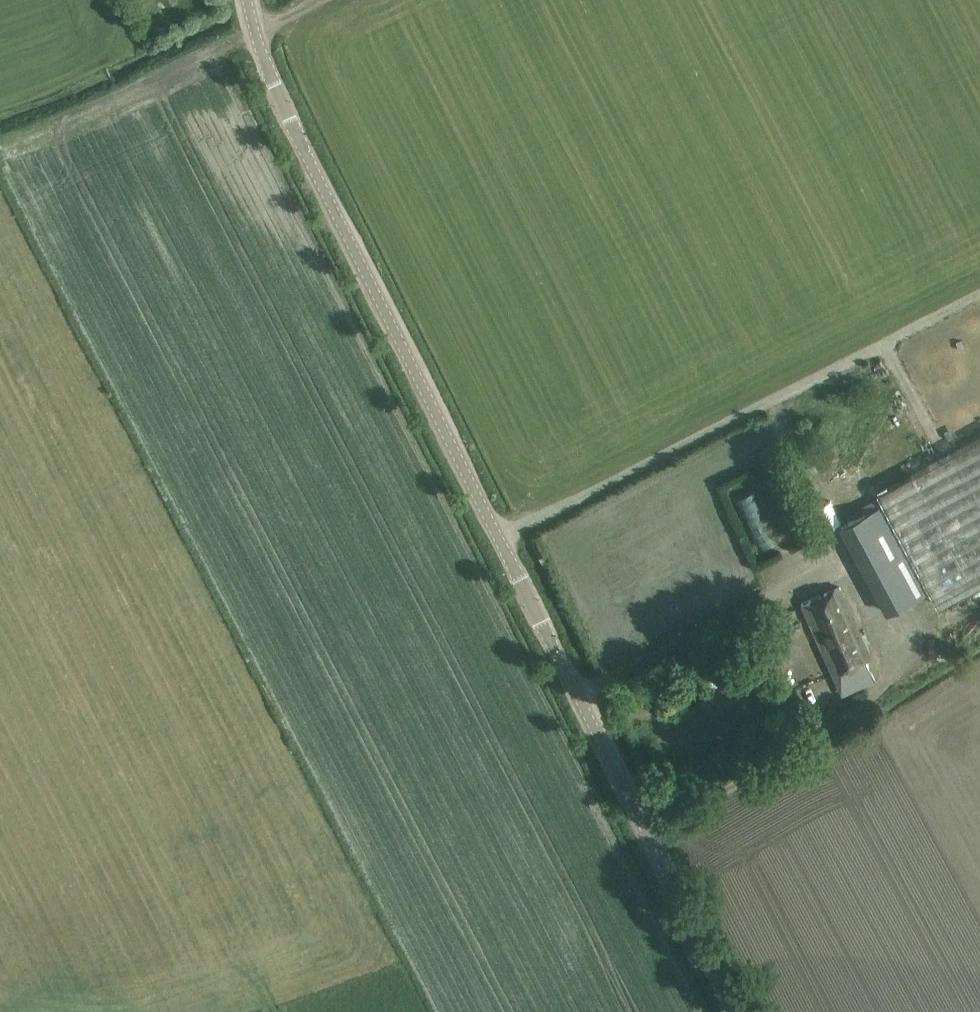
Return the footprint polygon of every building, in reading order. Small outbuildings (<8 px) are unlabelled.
[(979,583),(979,437),(878,492),(885,504),(842,526),(887,611),(930,588),(939,605),(979,583)] [(827,646),(839,672),(842,670),(846,680),(870,669),(866,659),(871,657),(840,586),(801,603),(809,622),(813,621),(825,647),(827,646)]
